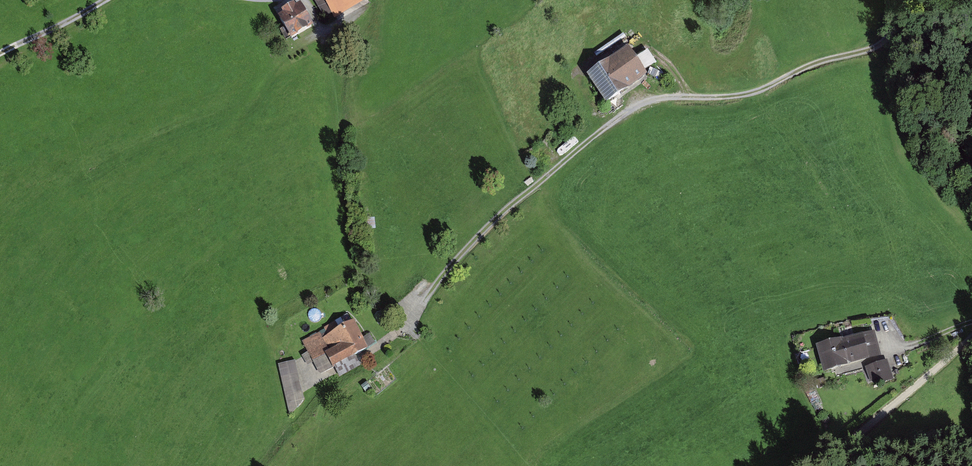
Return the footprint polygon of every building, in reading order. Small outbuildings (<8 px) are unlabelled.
[(368,1),(367,0),(319,0),(332,22),(368,1)] [(288,42),(311,29),(299,8),(293,11),(291,7),(278,15),(280,19),(276,21),(288,42)] [(605,110),(647,82),(627,53),(585,82),(605,110)] [(353,361),(366,355),(352,329),(349,330),(346,323),(322,335),(324,338),(301,349),(306,359),(299,363),(304,372),(310,368),(317,382),(332,375),(336,383),(358,372),(353,361)] [(824,370),(881,355),(874,329),(817,344),(824,370)] [(304,414),(292,367),(276,371),(287,418),(304,414)] [(875,391),(890,386),(883,367),(862,374),(867,387),(874,385),(875,391)] [(800,398),(809,415),(818,410),(809,393),(800,398)]
